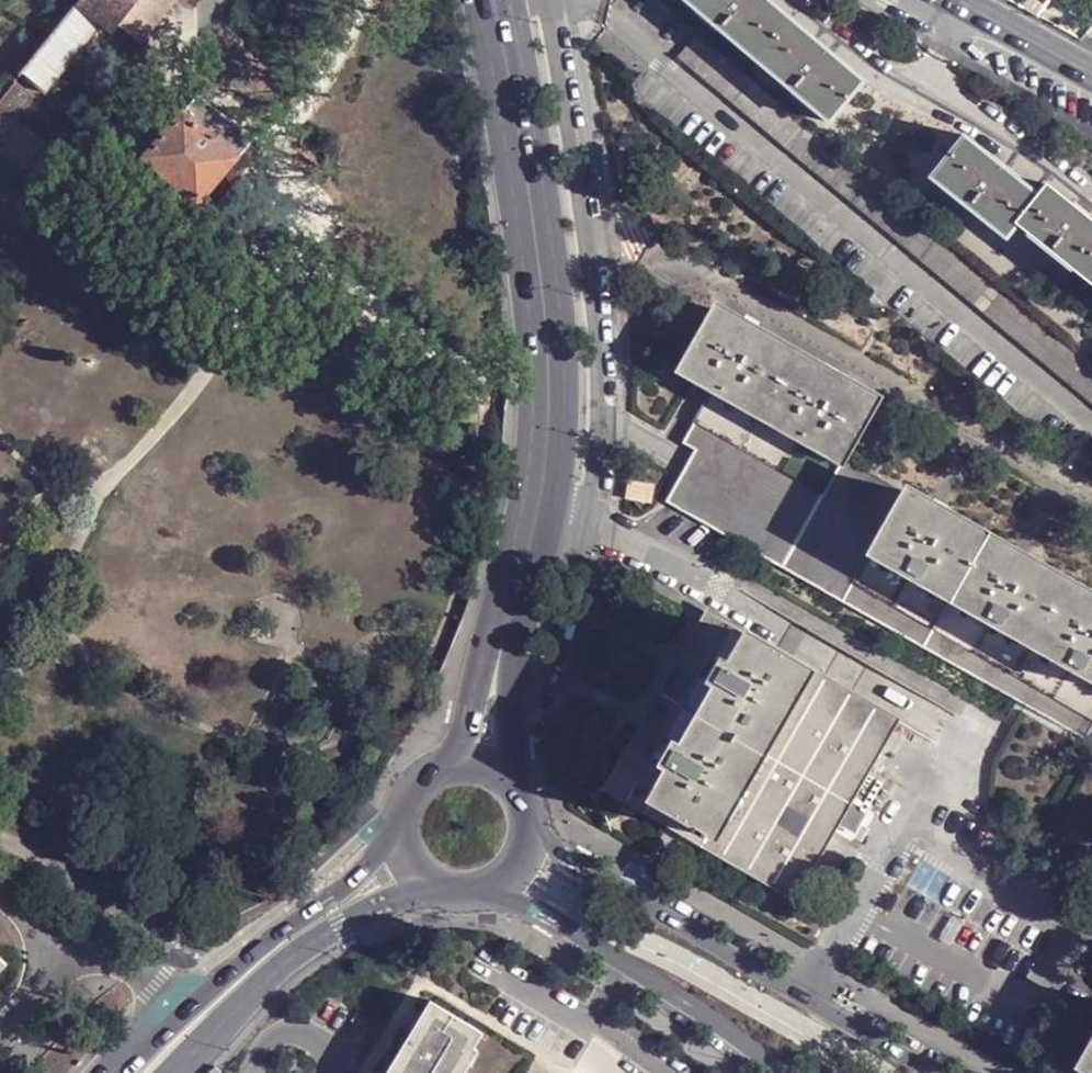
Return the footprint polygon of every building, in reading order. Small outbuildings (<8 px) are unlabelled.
[(81,6),(106,25),(115,31),(130,14),(141,0),(85,0),(81,6)] [(824,118),(858,79),(766,0),(686,0),(824,118)] [(1037,16),(1044,7),(1035,0),(1027,12),(1037,16)] [(106,25),(81,6),(25,76),(51,95),(106,25)] [(697,22),(679,44),(1091,389),(1091,350),(697,22)] [(0,108),(0,150),(35,106),(14,89),(0,108)] [(260,139),(203,96),(147,161),(202,207),(260,139)] [(9,158),(27,171),(62,126),(44,114),(9,158)] [(999,231),(1009,218),(1091,285),(1091,223),(1039,179),(1030,190),(958,131),(924,171),(999,231)] [(711,311),(677,373),(711,394),(841,466),(844,461),(874,403),(849,388),(852,381),(837,372),(834,379),(820,371),(766,342),(771,335),(757,328),(754,334),(740,326),(711,311)] [(754,334),(757,328),(743,320),(740,326),(754,334)] [(834,379),(837,372),(823,366),(820,371),(834,379)] [(844,461),(841,466),(711,394),(683,445),(693,452),(665,506),(1084,741),(1091,727),(1091,686),(868,556),(902,495),(844,461)] [(464,430),(453,420),(446,427),(458,438),(464,430)] [(1091,600),(1039,571),(1041,565),(1028,556),(1024,563),(1011,556),(958,526),(960,518),(948,510),(944,517),(931,511),(902,495),(868,556),(1091,686),(1091,600)] [(944,517),(948,510),(935,504),(931,511),(944,517)] [(1024,563),(1028,556),(1014,549),(1011,556),(1024,563)] [(859,772),(888,723),(808,676),(711,841),(642,801),(740,633),(707,614),(676,665),(690,673),(684,683),(671,676),(654,705),(666,712),(659,724),(648,717),(606,787),(789,894),(826,832),(831,836),(835,828),(839,822),(833,819),(842,804),(853,811),(866,812),(872,813),(887,789),(859,772)] [(711,841),(808,676),(740,633),(642,801),(711,841)] [(690,673),(676,665),(671,676),(684,683),(690,673)] [(666,712),(654,705),(648,717),(659,724),(666,712)] [(853,811),(842,804),(833,819),(839,822),(835,828),(852,836),(866,812),(853,811)] [(13,964),(0,951),(0,978),(13,964)] [(389,1072),(461,1072),(476,1047),(485,1032),(433,1000),(389,1072)] [(1078,1061),(1091,1070),(1091,1036),(1078,1061)] [(476,1047),(461,1072),(467,1072),(480,1050),(476,1047)]
